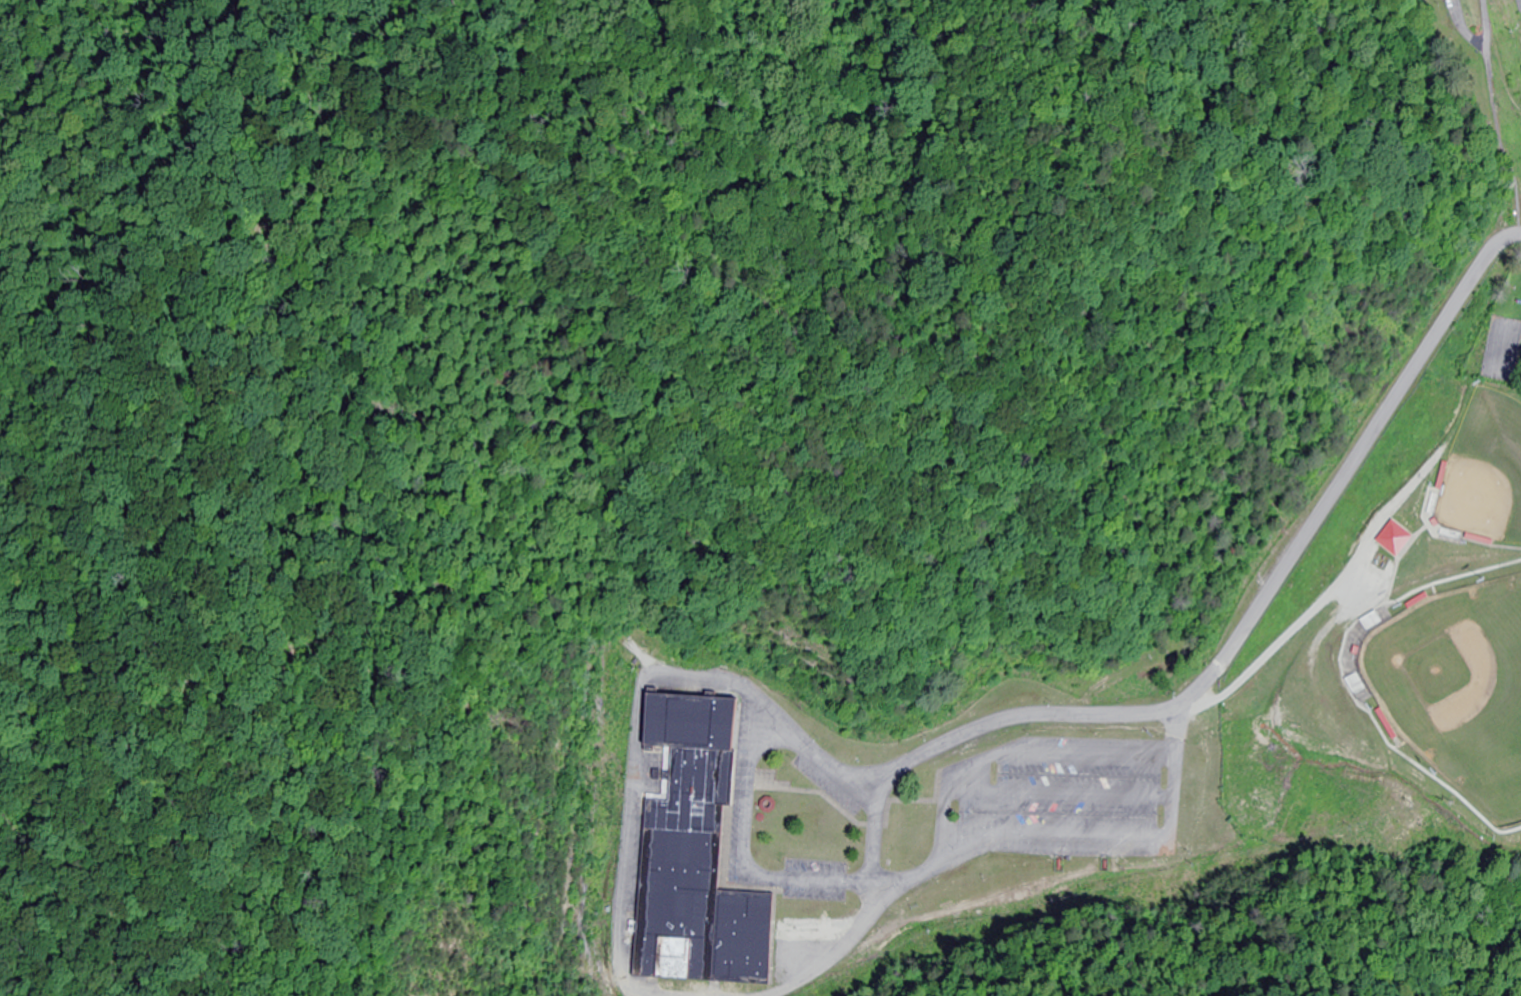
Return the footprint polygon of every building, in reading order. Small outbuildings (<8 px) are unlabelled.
[(739,698),(650,693),(647,747),(663,748),(661,797),(645,796),(634,977),(773,985),(778,895),(728,892),(739,698)]
